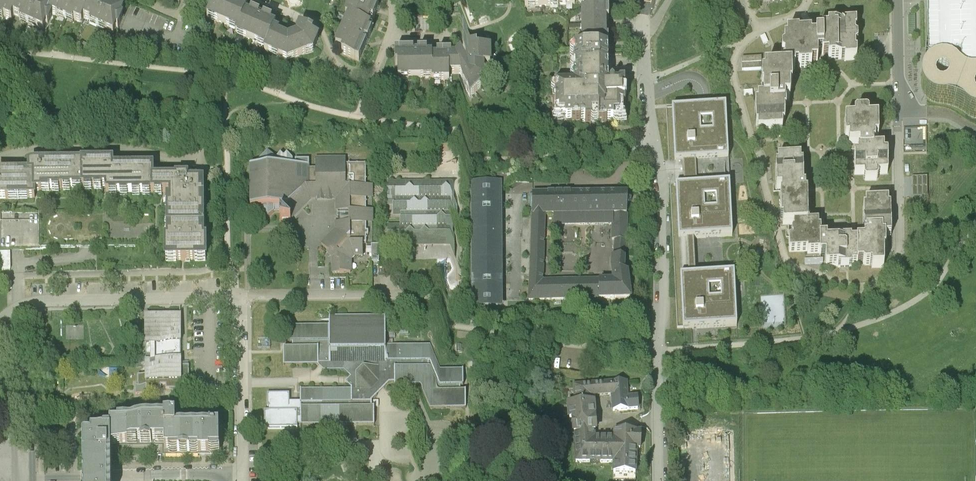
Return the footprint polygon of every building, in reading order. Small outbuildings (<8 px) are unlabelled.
[(190,0),(150,0),(143,16),(154,22),(153,24),(163,29),(164,25),(175,30),(184,12),(185,12),(190,0)] [(355,19),(370,4),(362,0),(361,0),(339,0),(336,7),(338,8),(334,16),(350,22),(352,18),(355,19)] [(522,8),(554,8),(554,6),(554,0),(522,0),(522,8)] [(582,9),(582,12),(601,20),(604,20),(604,12),(604,6),(601,6),(601,1),(601,0),(573,0),(573,1),(582,9)] [(926,64),(937,63),(937,66),(929,66),(925,70),(922,74),(921,79),(921,84),(922,89),(924,95),(928,98),(932,101),(937,103),(942,103),(947,102),(952,99),(955,96),(958,91),(959,87),(959,82),(959,78),(957,73),(953,69),(949,66),(949,63),(959,63),(960,79),(970,78),(970,80),(967,82),(965,84),(963,86),(962,88),(961,90),(960,92),(959,94),(959,95),(959,96),(959,98),(959,101),(959,103),(960,105),(961,107),(962,109),(963,111),(965,113),(967,114),(969,115),(971,117),(973,118),(975,118),(975,0),(924,0),(926,64)] [(381,30),(370,4),(355,19),(358,28),(356,33),(354,32),(348,47),(351,48),(370,56),(373,49),(375,50),(378,44),(381,37),(378,36),(381,30)] [(601,27),(601,20),(582,12),(578,13),(578,49),(602,49),(601,27)] [(786,32),(787,38),(784,38),(784,46),(781,48),(782,55),(784,56),(784,61),(783,61),(783,68),(791,68),(795,68),(795,65),(798,65),(798,67),(812,67),(812,63),(818,63),(818,53),(820,53),(821,53),(822,55),(828,55),(828,59),(845,58),(845,59),(857,59),(857,52),(855,52),(855,45),(857,44),(857,38),(855,36),(855,30),(856,30),(856,23),(844,23),(844,25),(827,25),(827,29),(821,29),(821,34),(819,34),(815,34),(815,37),(811,37),(811,33),(799,34),(799,32),(786,32)] [(466,70),(466,75),(483,82),(482,68),(489,68),(489,50),(475,51),(475,47),(466,48),(466,59),(466,70)] [(370,56),(351,48),(338,78),(346,81),(344,85),(361,92),(368,75),(365,74),(367,70),(370,72),(374,63),(371,62),(373,57),(370,56)] [(578,49),(570,50),(570,63),(602,62),(602,56),(602,49),(578,49)] [(762,67),(761,56),(742,56),(742,69),(762,69),(762,67)] [(602,69),(602,62),(570,63),(571,86),(551,86),(552,119),(568,119),(568,122),(576,121),(576,119),(581,119),(581,121),(587,121),(587,119),(596,119),(596,121),(603,121),(603,119),(618,118),(617,85),(603,85),(602,81),(602,69)] [(784,100),(790,99),(790,87),(792,87),(791,68),(783,68),(773,68),(771,68),(764,68),(764,74),(761,74),(761,82),(762,88),(763,97),(763,99),(757,98),(757,99),(758,104),(755,105),(755,125),(757,125),(757,130),(783,130),(782,124),(785,124),(784,116),(784,112),(786,112),(786,105),(784,105),(784,102),(784,100)] [(464,104),(483,82),(466,75),(455,87),(448,87),(448,83),(441,82),(435,82),(434,87),(430,87),(431,109),(433,109),(433,111),(448,111),(448,104),(464,104)] [(675,184),(675,187),(676,194),(676,202),(677,220),(678,229),(678,239),(686,238),(688,274),(680,275),(680,285),(681,294),(682,311),(682,319),(682,328),(682,329),(737,327),(734,273),(724,273),(695,275),(693,238),(722,236),(732,236),(729,182),(727,182),(696,184),(696,168),(695,159),(728,158),(725,104),(704,105),(672,107),(675,160),(683,160),(684,169),(684,184),(675,184)] [(854,159),(855,174),(864,174),(864,178),(866,180),(877,180),(879,177),(879,174),(888,173),(887,154),(884,154),(884,148),(874,148),(874,146),(874,143),(875,143),(875,137),(879,137),(878,124),(878,117),(868,118),(868,116),(868,113),(867,112),(856,112),(854,114),(855,118),(845,118),(845,138),(849,138),(849,144),(860,143),(860,149),(858,149),(858,151),(858,153),(858,154),(854,154),(854,159)] [(927,151),(928,127),(907,126),(907,151),(927,151)] [(949,126),(930,126),(930,139),(948,139),(949,126)] [(783,218),(783,224),(788,224),(793,224),(808,223),(808,222),(808,220),(807,192),(805,192),(805,189),(805,187),(805,186),(804,186),(803,162),(801,162),(801,155),(777,156),(778,162),(776,162),(776,182),(776,188),(781,188),(781,192),(780,192),(780,199),(780,218),(783,218)] [(927,176),(904,177),(904,198),(928,197),(927,176)] [(310,233),(310,201),(310,192),(296,192),(296,194),(294,194),(294,192),(288,187),(285,190),(282,187),(278,190),(276,191),(276,190),(269,183),(255,197),(255,199),(253,199),(253,197),(252,197),(252,238),(263,238),(263,244),(269,250),(275,244),(282,244),(282,253),(292,253),(292,252),(310,233)] [(507,184),(478,184),(478,311),(507,311),(507,184)] [(32,197),(0,197),(0,226),(38,225),(37,215),(86,214),(85,187),(36,188),(34,188),(32,190),(32,197)] [(110,222),(156,222),(155,204),(157,204),(157,193),(118,193),(118,187),(115,187),(85,187),(86,214),(110,214),(110,222)] [(341,254),(363,253),(367,253),(367,255),(373,255),(373,241),(367,242),(367,230),(373,230),(373,217),(367,217),(366,196),(365,196),(365,197),(358,198),(358,196),(357,196),(357,198),(350,198),(350,196),(349,196),(349,198),(346,198),(346,192),(345,192),(345,194),(336,194),(336,191),(332,191),(332,194),(328,194),(328,191),(324,191),(324,194),(318,194),(318,192),(316,192),(316,201),(310,201),(310,233),(312,231),(317,231),(317,233),(326,233),(334,233),(334,231),(338,231),(338,232),(337,232),(337,243),(341,243),(341,244),(339,244),(337,245),(339,245),(339,248),(337,248),(339,250),(341,250),(341,254)] [(626,214),(626,192),(585,192),(532,192),(531,192),(531,214),(538,214),(545,214),(553,214),(612,214),(626,214)] [(864,240),(857,240),(857,264),(858,264),(863,263),(864,266),(870,265),(872,265),(872,268),(884,268),(883,252),(883,250),(885,250),(885,242),(885,237),(890,237),(890,205),(888,205),(888,199),(865,200),(865,206),(863,206),(863,232),(866,232),(866,234),(866,236),(864,236),(864,240)] [(168,227),(169,256),(206,255),(206,208),(192,208),(192,204),(186,204),(157,204),(155,204),(156,222),(171,222),(171,227),(168,227)] [(391,274),(450,275),(462,206),(385,207),(391,274)] [(538,214),(531,214),(527,301),(597,301),(597,290),(597,280),(542,281),(545,214),(538,214)] [(552,225),(612,225),(612,214),(553,214),(552,225)] [(626,214),(612,214),(612,225),(611,240),(614,240),(626,241),(628,214),(626,214)] [(808,223),(793,224),(793,226),(793,229),(792,230),(791,231),(791,237),(792,237),(792,238),(788,238),(789,251),(805,251),(807,253),(819,253),(819,254),(824,254),(825,254),(825,266),(826,266),(838,266),(838,267),(839,267),(847,267),(851,267),(852,267),(852,265),(857,265),(857,264),(857,240),(851,240),(851,238),(844,238),(844,240),(827,240),(827,236),(823,236),(821,236),(821,229),(819,229),(819,223),(808,223)] [(44,239),(4,239),(4,274),(21,274),(45,274),(90,274),(149,273),(149,239),(44,239)] [(614,240),(612,269),(623,271),(626,241),(614,240)] [(341,254),(336,254),(336,261),(322,276),(326,279),(328,282),(329,283),(332,281),(363,253),(341,254)] [(332,281),(329,283),(328,282),(327,283),(331,287),(332,289),(332,291),(333,291),(333,304),(351,304),(351,294),(351,292),(355,288),(363,288),(363,275),(367,275),(367,255),(367,253),(363,253),(332,281)] [(206,265),(206,255),(169,256),(169,265),(167,265),(167,288),(186,287),(209,287),(209,265),(206,265)] [(610,280),(597,280),(597,290),(597,301),(631,300),(629,289),(627,272),(623,271),(612,269),(610,280)] [(13,293),(13,277),(3,277),(3,293),(13,293)] [(149,419),(149,416),(163,416),(163,411),(167,411),(167,415),(183,415),(183,410),(191,410),(191,392),(187,392),(183,392),(182,386),(182,371),(182,355),(182,341),(171,341),(147,341),(147,355),(147,389),(148,399),(139,399),(139,409),(137,410),(137,419),(149,419)] [(388,391),(388,372),(388,344),(332,345),(332,352),(333,392),(388,391)] [(333,392),(332,352),(291,352),(291,373),(285,373),(285,392),(319,392),(322,394),(325,397),(346,397),(353,403),(354,414),(301,415),(301,429),(294,429),(294,420),(268,420),(268,456),(302,456),(302,452),(375,450),(375,428),(390,409),(466,408),(466,371),(388,372),(388,391),(333,392)] [(627,382),(611,383),(613,399),(627,397),(627,390),(627,382)] [(611,383),(600,384),(601,399),(607,399),(613,399),(611,383)] [(596,399),(601,399),(600,384),(572,386),(573,404),(596,404),(596,402),(596,399)] [(638,397),(627,397),(613,399),(613,412),(627,411),(639,410),(638,397)] [(597,420),(596,404),(573,404),(565,405),(566,421),(569,421),(571,437),(598,437),(597,420)] [(612,432),(612,438),(612,466),(612,474),(636,475),(636,462),(636,451),(640,451),(641,432),(612,432)] [(605,438),(598,437),(571,437),(573,464),(612,466),(612,438),(605,438)] [(112,445),(112,454),(113,454),(113,469),(130,469),(130,466),(166,466),(167,475),(200,475),(200,478),(211,478),(210,475),(221,475),(221,451),(211,451),(211,452),(212,452),(212,454),(177,454),(177,442),(172,442),(166,442),(166,445),(120,446),(120,445),(112,445)] [(113,473),(113,469),(113,454),(112,454),(105,454),(99,455),(93,455),(93,458),(91,458),(88,461),(88,466),(86,466),(86,480),(113,480),(113,473)]
